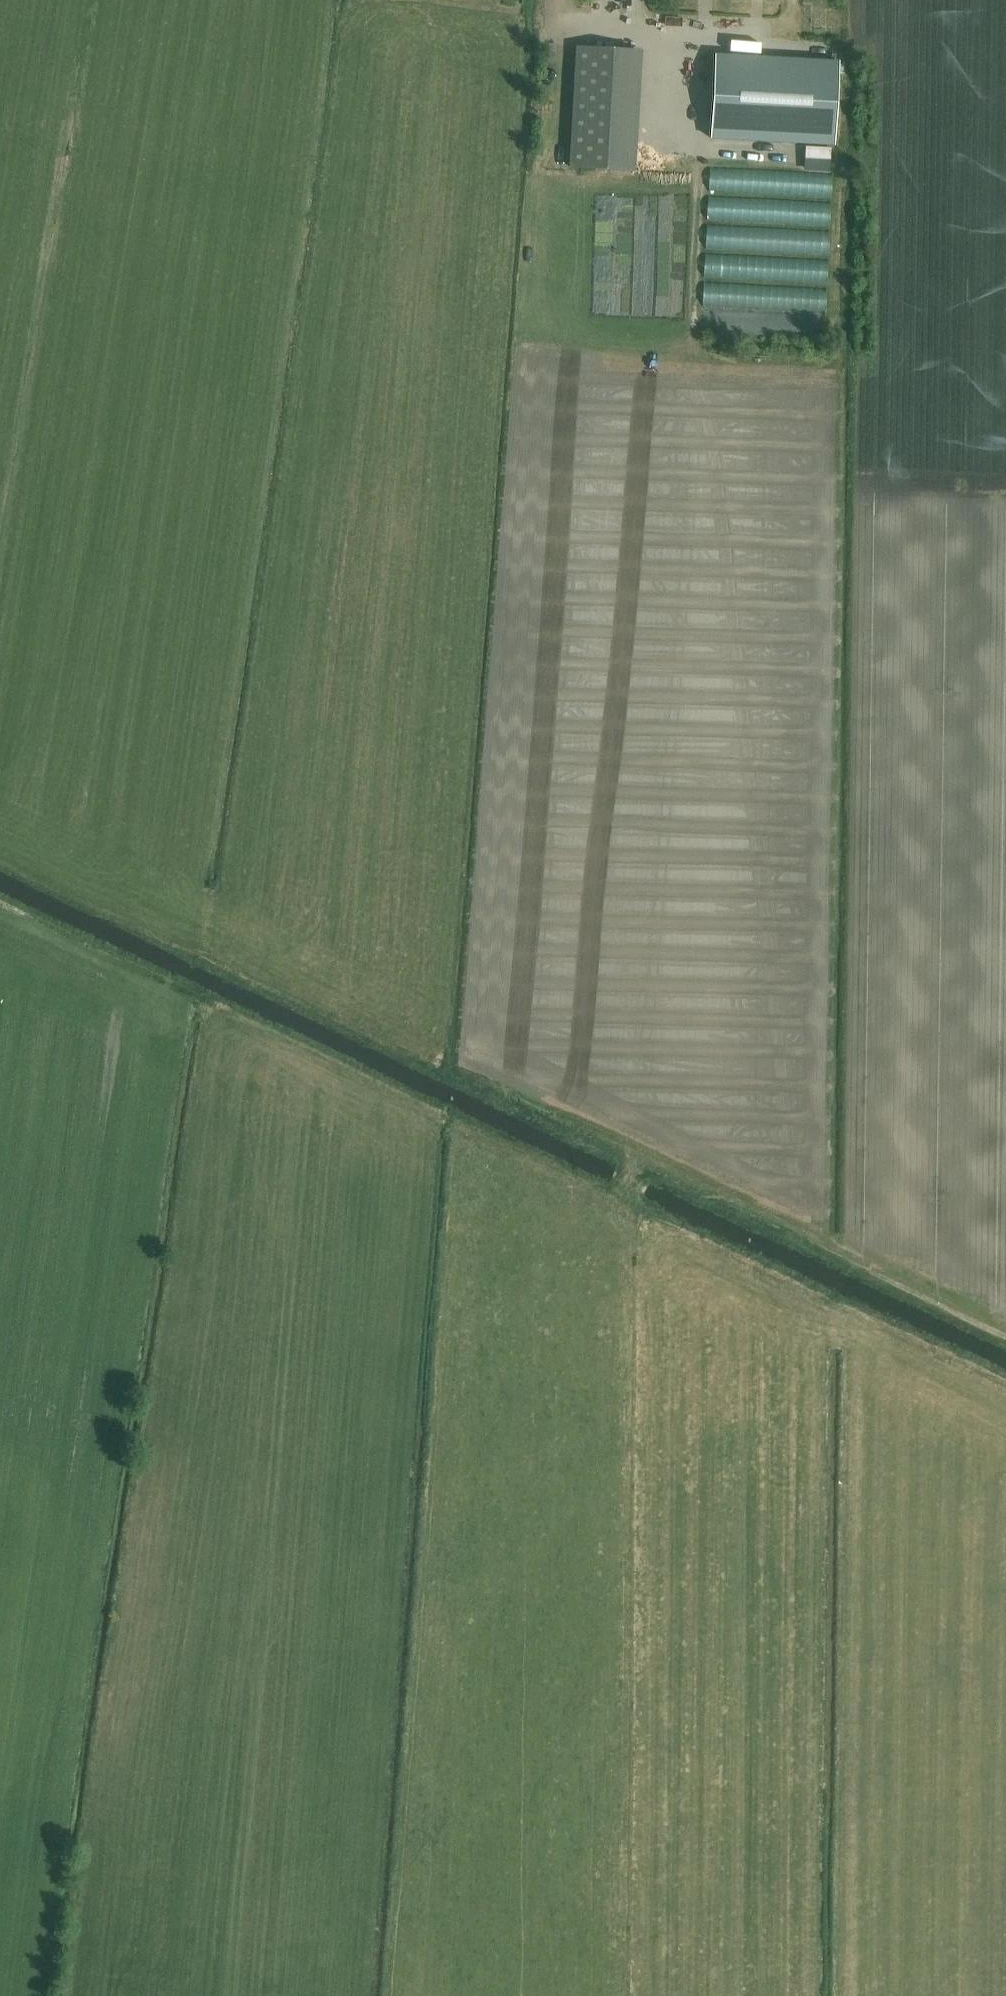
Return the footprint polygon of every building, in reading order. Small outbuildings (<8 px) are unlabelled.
[(638,52),(576,49),(570,168),(632,171),(638,52)] [(838,64),(716,58),(712,140),(833,147),(838,64)] [(832,174),(710,168),(704,307),(826,312),(832,174)]
